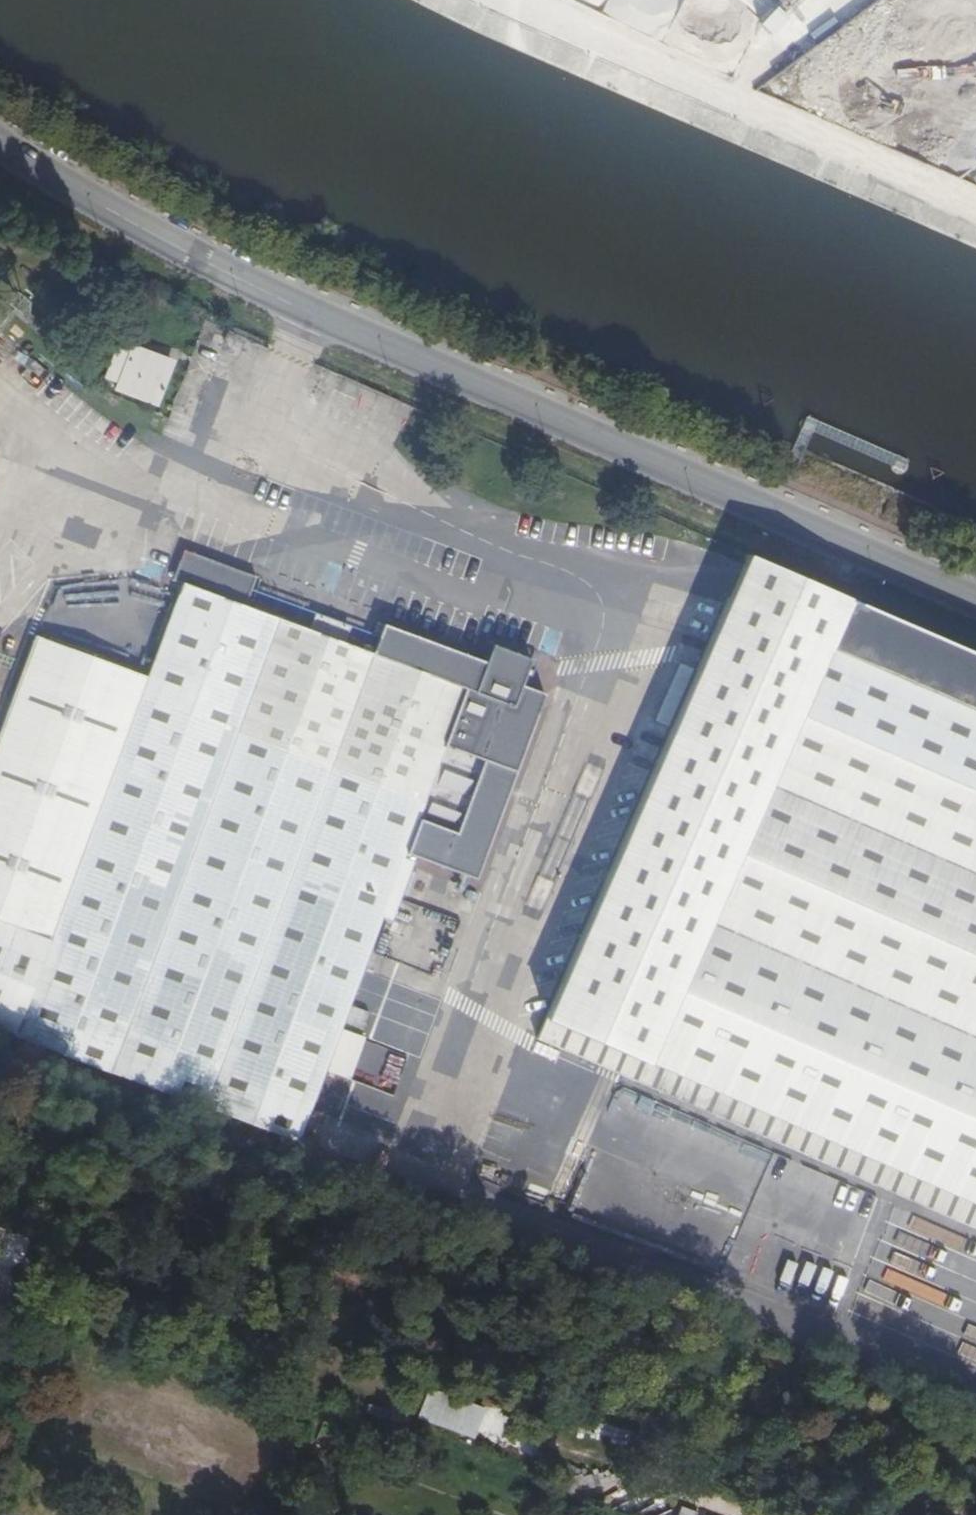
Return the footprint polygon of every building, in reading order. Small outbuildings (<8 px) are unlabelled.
[(759,25),(780,37),(789,21),(768,9),(759,25)] [(171,366),(150,358),(149,361),(131,354),(117,391),(155,406),(171,366)] [(97,547),(99,536),(74,530),(72,540),(97,547)] [(547,1017),(538,1037),(975,1227),(975,652),(748,553),(629,823),(547,1017)] [(15,1035),(20,1037),(299,1140),(406,853),(477,879),(545,693),(522,685),(532,659),(492,644),(486,662),(384,624),(373,653),(344,643),(311,631),(246,607),(257,578),(194,555),(181,561),(173,583),(183,586),(148,679),(34,637),(0,726),(0,888),(62,912),(51,942),(0,922),(0,1029),(15,1035)] [(316,616),(311,631),(344,643),(350,628),(316,616)] [(51,942),(62,912),(0,888),(0,922),(51,942)] [(425,1385),(414,1418),(474,1436),(484,1404),(425,1385)]
